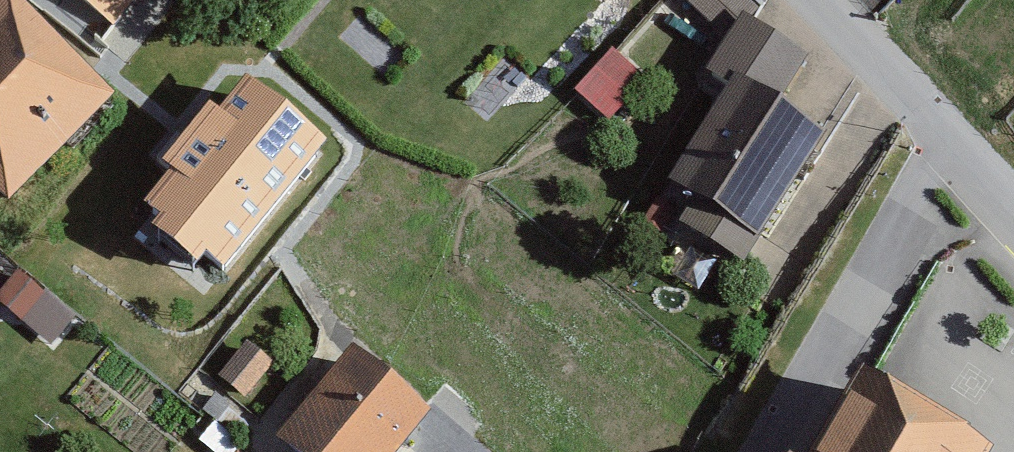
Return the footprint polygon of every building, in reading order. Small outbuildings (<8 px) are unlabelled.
[(122,23),(135,0),(84,0),(122,23)] [(594,0),(570,0),(586,11),(594,0)] [(6,2),(0,8),(0,207),(106,110),(6,2)] [(166,178),(140,209),(161,218),(150,231),(200,271),(208,262),(226,277),(331,149),(248,81),(218,117),(206,107),(155,169),(166,178)] [(821,141),(725,89),(658,212),(754,264),(821,141)] [(350,361),(276,451),(401,451),(425,423),(350,361)] [(849,388),(815,451),(970,451),(849,388)]
